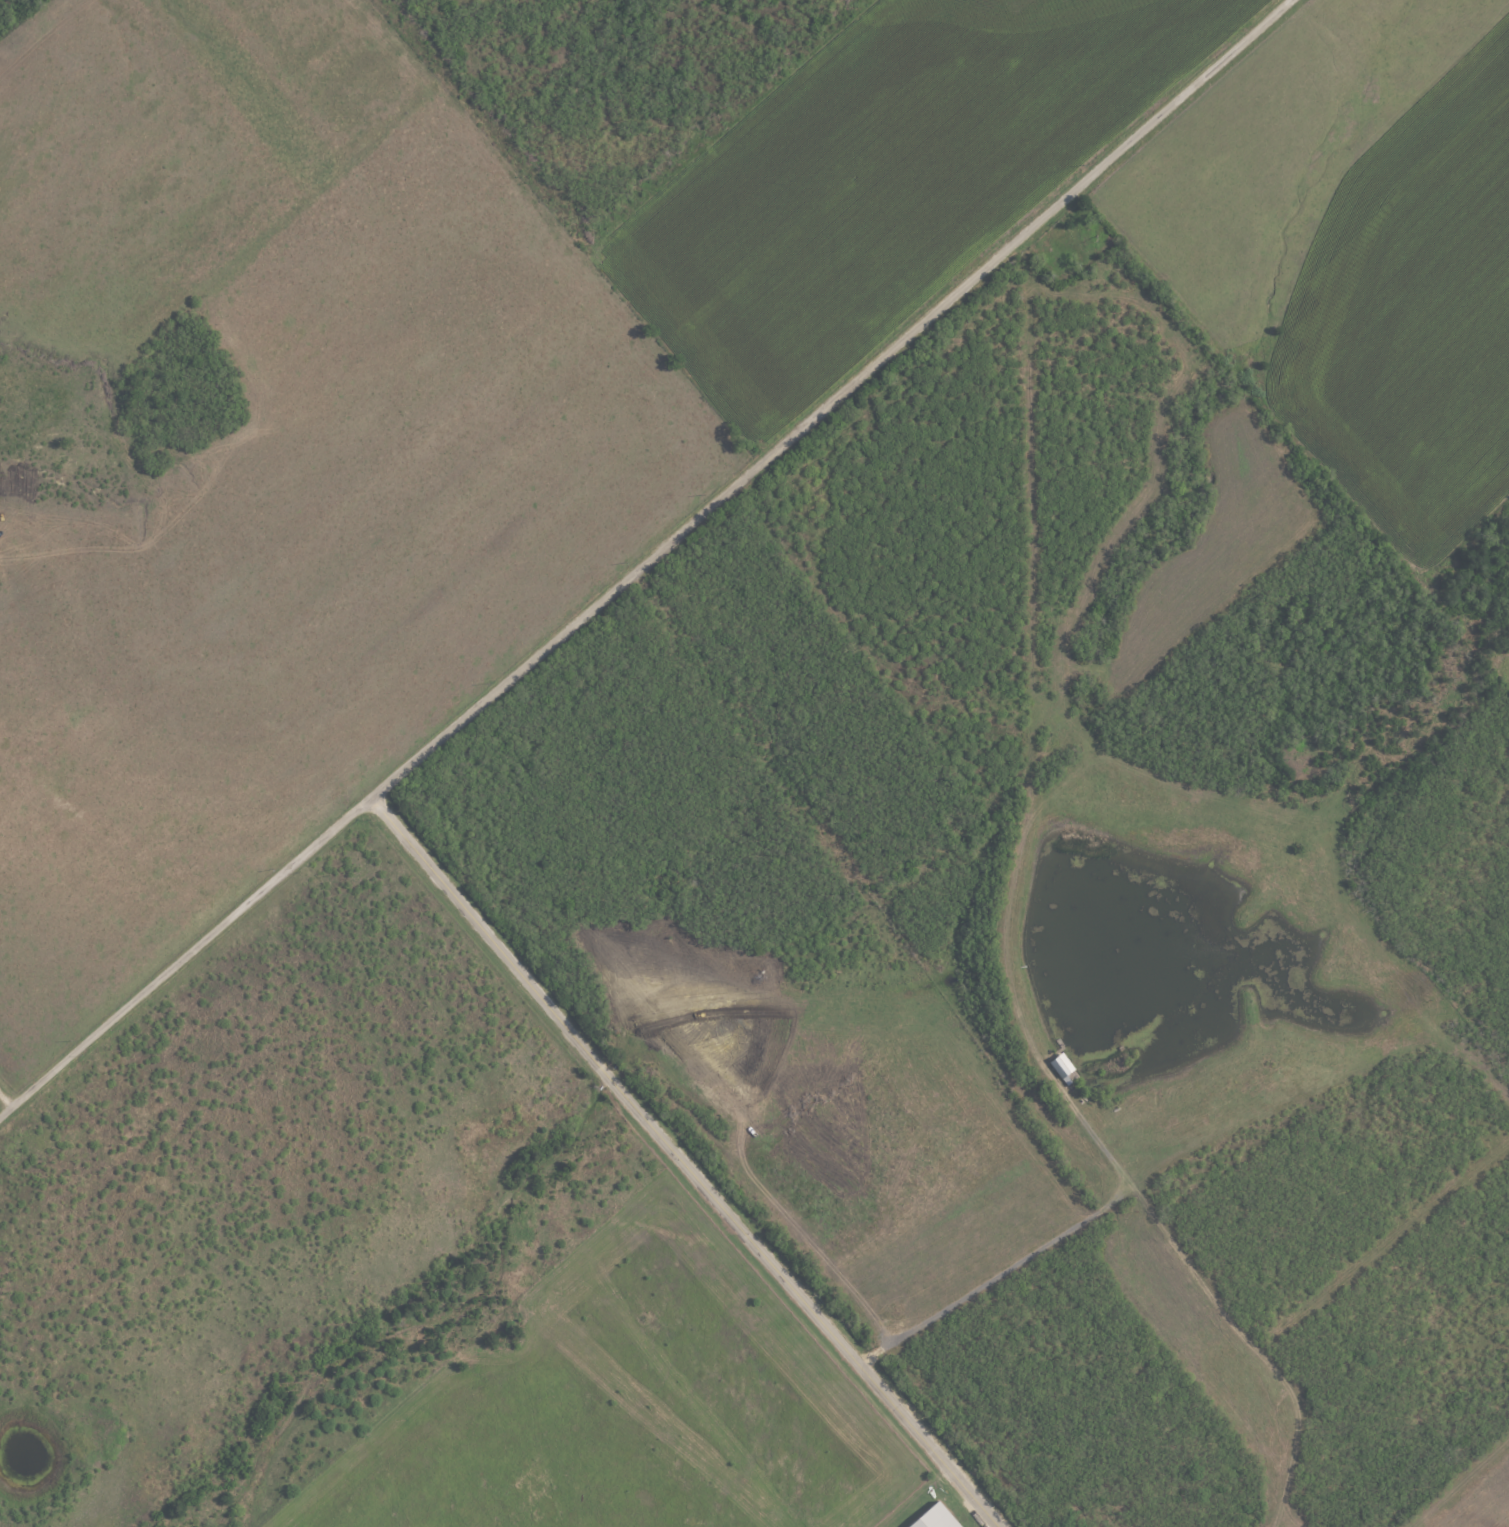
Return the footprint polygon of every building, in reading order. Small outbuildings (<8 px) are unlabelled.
[(936,1500),(905,1526),(960,1526),(936,1500)]
